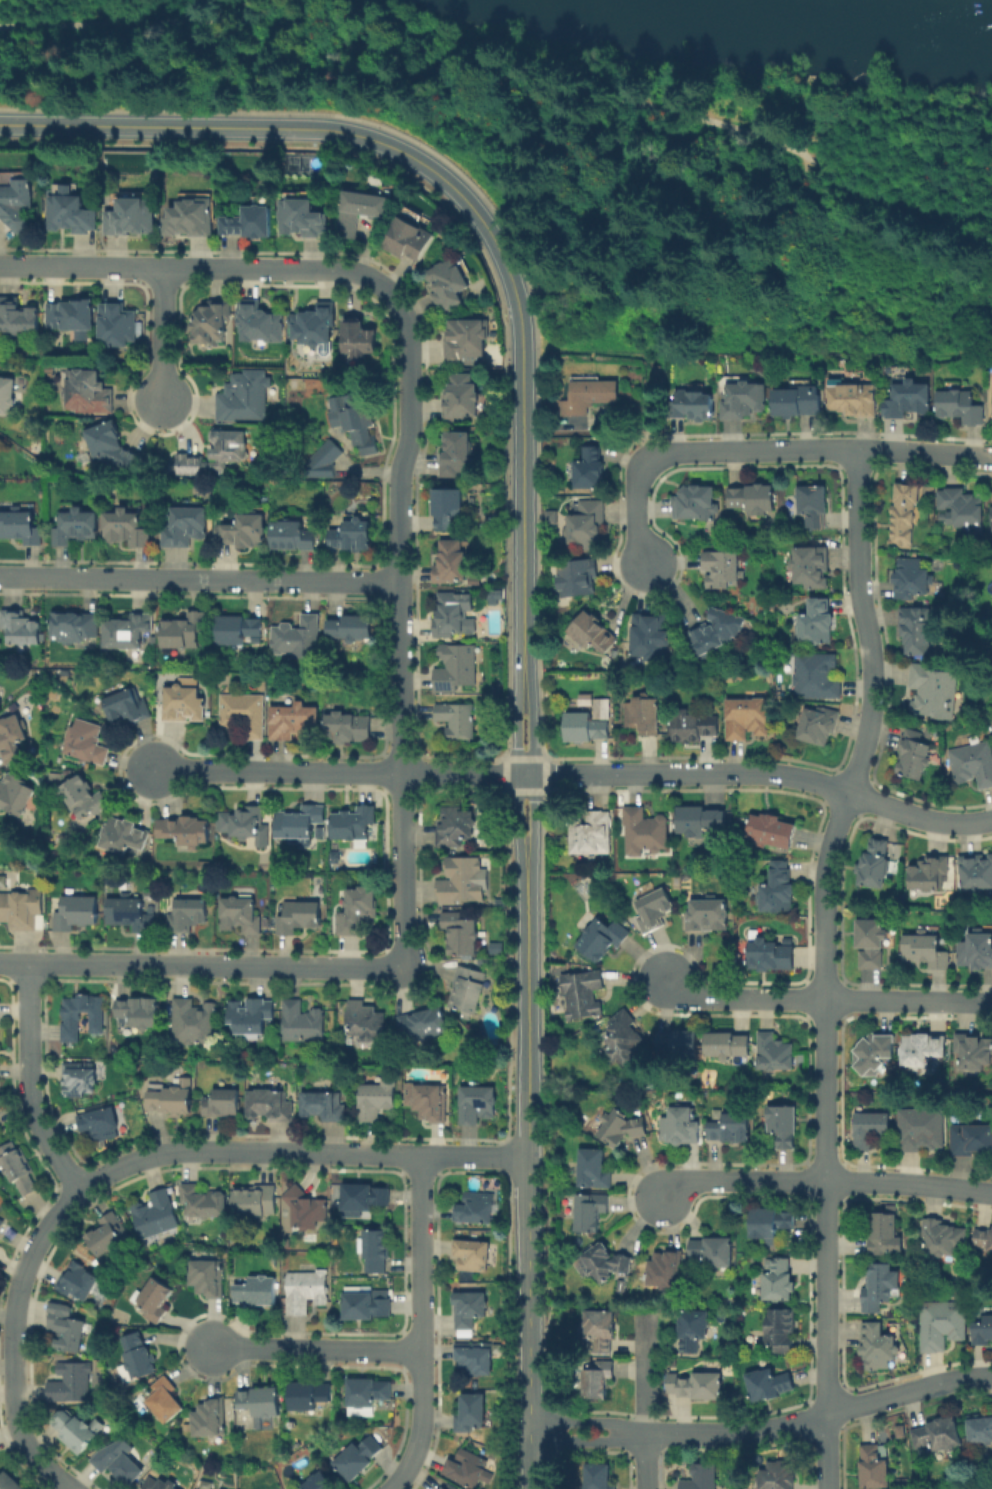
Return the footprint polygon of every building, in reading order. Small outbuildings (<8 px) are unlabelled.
[(19,236),(0,217),(0,189),(14,189),(14,181),(32,181),(32,189),(32,208),(20,208),(34,221),(19,236)] [(71,189),(71,197),(84,197),(84,212),(97,212),(97,229),(90,229),(90,236),(64,236),(64,229),(49,229),(50,197),(53,197),(53,189),(71,189)] [(336,240),(346,191),(394,201),(390,223),(363,217),(357,244),(336,240)] [(156,236),(107,236),(107,213),(116,213),(116,194),(156,194),(156,236)] [(180,237),(164,237),(164,218),(169,218),(169,210),(180,210),(180,195),(213,195),(213,237),(180,237)] [(271,236),(222,236),(222,219),(245,219),(245,207),(255,207),(255,199),(271,199),(271,236)] [(314,200),(314,211),(328,211),(328,236),(299,236),(299,235),(281,235),(282,200),(314,200)] [(384,249),(402,217),(436,235),(421,263),(409,256),(406,261),(384,249)] [(423,274),(457,260),(469,288),(458,293),(463,305),(440,314),(423,274)] [(37,334),(0,334),(0,298),(19,298),(19,310),(37,310),(37,334)] [(212,303),(231,303),(231,327),(224,327),(224,345),(194,345),(194,315),(212,303)] [(240,303),(267,303),(267,314),(285,314),(285,343),(240,343),(240,303)] [(330,343),(294,343),(294,314),(317,314),(317,303),(335,303),(335,327),(330,327),(330,343)] [(88,331),(88,342),(76,342),(76,331),(48,331),(48,304),(93,304),(93,331),(88,331)] [(125,306),(125,311),(136,311),(136,340),(125,340),(125,350),(101,350),(101,306),(125,306)] [(362,320),(362,332),(377,332),(377,354),(344,354),(344,320),(362,320)] [(478,355),(478,368),(448,368),(448,320),(478,321),(478,355)] [(101,371),(100,390),(112,390),(112,415),(68,414),(68,371),(101,371)] [(269,421),(217,421),(217,395),(225,395),(225,386),(233,386),(233,377),(243,377),(243,371),(269,372),(269,421)] [(487,420),(444,421),(443,401),(447,401),(447,389),(450,389),(450,383),(451,373),(473,373),(473,384),(479,384),(479,393),(486,392),(487,420)] [(12,418),(0,416),(0,377),(18,380),(12,418)] [(881,423),(881,400),(893,399),(892,385),(905,385),(905,379),(915,378),(915,384),(930,384),(931,413),(913,413),(914,422),(881,423)] [(726,421),(725,385),(740,385),(740,382),(750,381),(750,384),(764,384),(765,413),(754,413),(754,420),(726,421)] [(589,420),(557,421),(558,405),(569,404),(568,386),(615,384),(616,406),(588,407),(589,420)] [(823,413),(775,414),(774,388),(803,387),(803,384),(821,384),(821,392),(824,392),(824,407),(823,413)] [(878,417),(843,418),(843,411),(831,411),(831,385),(868,384),(869,389),(877,389),(878,417)] [(712,422),(668,423),(667,402),(676,402),(675,389),(684,388),(684,392),(701,391),(701,395),(711,394),(712,422)] [(963,424),(963,415),(935,416),(935,404),(939,404),(939,400),(937,400),(936,390),(974,388),(974,403),(986,403),(987,423),(963,424)] [(373,408),(380,451),(356,455),(352,435),(346,436),(344,426),(332,428),(330,414),(344,411),(342,400),(371,395),(373,408)] [(143,457),(134,474),(101,457),(96,459),(84,433),(114,419),(126,446),(123,447),(143,457)] [(209,458),(209,462),(212,462),(212,432),(248,432),(248,465),(227,464),(227,473),(204,473),(204,478),(177,477),(177,457),(209,458)] [(468,476),(441,477),(440,452),(446,452),(445,433),(471,432),(472,476),(468,476)] [(334,476),(307,476),(307,461),(331,437),(345,450),(334,461),(334,476)] [(604,487),(572,487),(571,471),(576,471),(576,460),(583,460),(582,445),(603,444),(604,487)] [(441,477),(468,476),(468,492),(466,492),(466,514),(453,515),(454,532),(436,532),(435,478),(441,477)] [(768,517),(749,518),(749,508),(730,508),(729,487),(745,487),(749,485),(765,481),(775,482),(775,512),(768,513),(768,517)] [(915,545),(889,543),(895,483),(922,484),(922,510),(928,510),(928,527),(915,527),(915,545)] [(713,517),(679,518),(678,494),(686,485),(705,484),(717,485),(718,507),(723,507),(722,517),(713,517)] [(829,532),(810,532),(809,526),(806,527),(806,518),(798,518),(797,489),(833,488),(834,516),(828,516),(829,532)] [(979,538),(966,538),(966,528),(956,528),(956,525),(947,525),(947,512),(954,512),(954,508),(948,508),(938,510),(937,491),(946,489),(965,488),(965,494),(975,494),(975,497),(984,497),(985,533),(981,533),(981,536),(979,538)] [(568,545),(567,515),(579,515),(578,501),(607,500),(607,536),(601,537),(601,544),(568,545)] [(191,549),(165,549),(165,525),(174,525),(174,509),(205,509),(205,536),(191,536),(191,549)] [(106,514),(119,514),(119,511),(144,511),(144,528),(153,528),(153,548),(134,548),(134,546),(106,546),(106,514)] [(26,538),(0,538),(0,514),(37,514),(37,530),(42,530),(42,545),(26,545),(26,538)] [(76,545),(56,545),(57,529),(63,529),(63,515),(97,516),(97,539),(76,539),(76,545)] [(266,516),(266,549),(241,549),(241,544),(217,544),(217,526),(241,526),(241,516),(266,516)] [(373,551),(348,552),(348,548),(331,548),(330,529),(343,529),(346,527),(346,522),(356,521),(356,517),(365,517),(365,522),(372,522),(373,551)] [(302,524),(302,549),(274,549),(274,524),(302,524)] [(824,580),(790,580),(789,540),(800,539),(801,547),(828,547),(828,569),(823,569),(824,580)] [(468,581),(436,582),(435,554),(443,554),(442,541),(463,540),(463,552),(469,552),(469,569),(468,581)] [(730,593),(720,594),(706,584),(706,575),(712,575),(712,571),(703,571),(703,552),(739,551),(739,570),(745,570),(745,578),(738,578),(738,586),(729,586),(730,593)] [(893,597),(892,570),(896,570),(896,566),(899,566),(899,554),(906,554),(922,555),(922,566),(931,566),(931,572),(936,572),(936,579),(940,579),(941,595),(893,597)] [(560,597),(555,561),(595,556),(597,569),(590,570),(593,593),(560,597)] [(439,636),(437,588),(472,587),(472,608),(468,608),(469,635),(439,636)] [(500,589),(488,589),(488,604),(499,605),(500,589)] [(799,643),(798,612),(809,612),(809,596),(829,595),(830,611),(833,611),(833,629),(830,629),(830,642),(799,643)] [(941,654),(919,654),(919,650),(904,650),(904,632),(899,632),(898,602),(934,601),(934,623),(940,623),(941,654)] [(596,653),(587,642),(583,646),(562,626),(581,606),(613,635),(596,653)] [(703,661),(688,631),(709,620),(707,617),(722,608),(729,621),(741,615),(751,635),(703,661)] [(629,655),(628,621),(632,611),(656,611),(656,626),(669,625),(669,654),(629,655)] [(4,613),(30,613),(30,620),(43,620),(43,646),(4,646),(4,613)] [(211,613),(211,634),(189,634),(189,648),(164,648),(164,622),(190,622),(190,613),(211,613)] [(295,661),(295,659),(284,659),(284,654),(274,655),(274,647),(268,647),(268,627),(282,627),(282,622),(293,622),(294,628),(303,628),(302,613),(321,613),(322,661),(295,661)] [(84,644),(53,643),(53,614),(97,614),(97,638),(85,638),(84,644)] [(374,643),(342,644),(342,640),(329,640),(328,621),(344,621),(344,616),(373,615),(374,643)] [(143,648),(105,648),(105,623),(127,623),(127,616),(153,616),(153,632),(143,632),(143,648)] [(217,646),(217,617),(246,616),(246,619),(265,618),(265,645),(217,646)] [(434,689),(434,665),(448,665),(448,661),(445,661),(445,656),(441,656),(440,643),(442,640),(450,640),(478,641),(479,687),(434,689)] [(841,696),(795,697),(794,651),(816,650),(838,651),(838,665),(832,665),(832,674),(841,674),(841,696)] [(952,717),(908,710),(911,694),(916,695),(917,685),(908,684),(909,658),(929,659),(929,665),(956,668),(952,717)] [(206,720),(166,722),(165,688),(175,688),(175,684),(185,683),(185,688),(200,687),(200,699),(206,699),(206,720)] [(113,721),(112,722),(104,702),(136,689),(144,708),(113,721)] [(748,742),(727,743),(725,691),(772,690),(773,734),(755,735),(755,729),(748,730),(748,742)] [(640,731),(640,718),(634,718),(634,722),(627,722),(626,697),(635,697),(635,691),(645,691),(645,694),(661,694),(662,730),(640,731)] [(240,739),(240,727),(219,727),(219,695),(263,694),(264,738),(240,739)] [(594,717),(594,697),(611,697),(611,718),(594,717)] [(319,738),(272,739),(271,707),(296,707),(296,701),(306,700),(306,708),(318,707),(319,738)] [(826,749),(794,737),(805,705),(816,708),(818,701),(840,709),(826,749)] [(476,742),(446,743),(446,727),(450,727),(450,723),(436,723),(435,704),(451,704),(475,704),(476,742)] [(591,709),(591,719),(610,719),(610,737),(591,737),(591,739),(565,739),(565,709),(591,709)] [(693,739),(683,739),(683,735),(674,735),(674,716),(680,716),(679,709),(689,709),(690,716),(720,715),(721,736),(693,736),(693,739)] [(356,744),(327,745),(327,716),(334,716),(334,711),(345,711),(345,715),(370,715),(371,741),(356,741),(356,744)] [(6,767),(0,754),(0,724),(22,714),(33,740),(19,746),(25,759),(6,767)] [(104,766),(68,753),(80,718),(116,731),(104,766)] [(925,783),(897,771),(901,762),(894,759),(905,726),(925,734),(922,743),(938,750),(925,783)] [(988,739),(991,752),(991,787),(979,792),(975,779),(956,784),(948,750),(988,739)] [(86,825),(58,789),(81,773),(96,793),(100,790),(111,804),(86,825)] [(4,809),(0,815),(0,788),(1,789),(10,774),(26,783),(38,790),(21,819),(4,809)] [(668,852),(620,853),(618,802),(642,801),(642,815),(652,814),(652,810),(667,810),(668,852)] [(262,849),(239,849),(238,838),(221,838),(220,812),(231,812),(231,816),(238,816),(238,810),(245,810),(245,805),(261,805),(262,849)] [(314,838),(276,839),(276,812),(287,811),(287,814),(295,814),(303,812),(303,805),(325,805),(325,824),(314,824),(314,838)] [(349,849),(349,839),(333,839),(333,837),(329,837),(328,824),(331,823),(331,821),(334,820),(334,815),(342,814),(342,811),(352,811),(353,814),(358,814),(358,805),(376,805),(376,828),(369,828),(370,848),(349,849)] [(435,848),(434,825),(443,825),(442,807),(463,807),(463,811),(479,811),(479,831),(475,831),(475,838),(480,838),(480,843),(469,843),(469,847),(435,848)] [(610,849),(566,850),(565,821),(583,820),(582,808),(608,807),(610,849)] [(686,848),(685,836),(677,836),(676,810),(705,809),(705,812),(725,812),(726,830),(717,831),(718,847),(686,848)] [(792,850),(747,839),(753,814),(761,815),(763,810),(783,815),(781,818),(799,822),(792,850)] [(147,860),(98,847),(111,817),(124,822),(125,819),(139,824),(137,827),(154,832),(147,860)] [(201,846),(175,847),(175,838),(157,838),(157,820),(165,819),(171,818),(171,822),(180,822),(180,817),(195,817),(200,818),(200,821),(210,821),(211,843),(201,843),(201,846)] [(884,886),(857,887),(856,872),(853,872),(853,861),(859,861),(859,854),(863,854),(863,851),(866,851),(866,838),(880,837),(881,853),(886,853),(887,875),(884,875),(884,886)] [(986,852),(991,852),(991,887),(990,887),(990,890),(979,890),(979,893),(972,893),(971,887),(958,888),(958,880),(963,880),(963,877),(958,877),(958,872),(955,872),(955,854),(963,854),(963,857),(975,857),(975,852),(981,852),(981,855),(979,858),(987,858),(986,852)] [(942,886),(910,886),(910,864),(919,864),(919,859),(924,859),(924,854),(948,854),(948,874),(942,874),(942,886)] [(485,898),(437,899),(437,880),(446,880),(445,857),(485,855),(485,898)] [(789,880),(793,880),(793,898),(789,898),(789,908),(759,909),(758,881),(770,881),(769,858),(788,857),(789,880)] [(645,936),(633,918),(640,913),(633,902),(663,884),(675,907),(665,913),(671,921),(645,936)] [(337,936),(336,914),(347,913),(346,908),(339,908),(339,890),(359,890),(359,887),(369,886),(369,889),(375,889),(376,918),(373,918),(373,926),(360,926),(361,935),(337,936)] [(9,921),(0,922),(0,894),(31,893),(31,913),(36,913),(36,931),(9,931),(9,921)] [(684,936),(683,909),(690,909),(690,897),(729,896),(730,930),(710,930),(710,935),(684,936)] [(55,932),(55,913),(63,912),(63,898),(98,897),(99,926),(81,926),(82,931),(55,932)] [(221,931),(220,924),(224,924),(223,920),(221,899),(233,899),(239,897),(255,898),(256,930),(221,931)] [(144,923),(109,924),(108,899),(143,898),(144,923)] [(169,936),(168,914),(174,914),(174,901),(208,900),(209,923),(195,923),(195,935),(169,936)] [(310,936),(278,937),(277,918),(286,918),(285,902),(298,902),(320,902),(321,921),(309,922),(310,936)] [(477,950),(450,950),(450,931),(443,931),(442,912),(461,911),(461,920),(477,920),(477,950)] [(854,964),(852,913),(879,912),(879,923),(885,922),(885,934),(881,934),(881,941),(878,942),(879,963),(854,964)] [(597,959),(573,942),(597,914),(609,924),(615,916),(630,930),(612,953),(606,949),(597,959)] [(991,943),(991,966),(964,966),(964,958),(954,958),(953,935),(965,935),(965,928),(991,927),(991,943)] [(915,964),(910,960),(910,955),(899,956),(898,929),(937,928),(938,944),(945,944),(945,963),(915,964)] [(770,971),(760,971),(760,968),(748,969),(748,960),(751,960),(750,942),(758,942),(757,936),(768,936),(768,942),(779,942),(779,944),(795,944),(796,967),(770,968),(770,971)] [(501,942),(488,942),(488,953),(501,953),(501,942)] [(477,1017),(448,1005),(455,988),(451,986),(459,965),(492,977),(477,1017)] [(560,973),(601,968),(604,987),(595,989),(596,1000),(600,999),(602,1014),(568,1018),(567,1009),(567,1008),(565,993),(563,993),(560,973)] [(79,1043),(63,1043),(61,998),(78,998),(77,995),(86,995),(102,996),(103,1034),(89,1034),(89,1031),(78,1031),(79,1043)] [(217,1045),(167,1047),(166,999),(192,998),(193,1008),(200,1008),(200,1012),(206,1012),(205,1008),(204,1003),(216,1003),(217,1045)] [(267,1041),(246,1041),(245,1037),(233,1037),(233,1040),(230,1040),(229,1032),(232,1031),(232,1024),(229,1024),(229,1002),(243,1002),(243,1008),(248,1008),(248,999),(266,998),(266,1001),(273,1001),(274,1026),(267,1032),(267,1041)] [(116,1035),(116,1030),(110,1031),(110,1010),(116,1010),(115,1000),(121,1000),(121,1003),(128,1002),(128,999),(157,999),(158,1028),(142,1028),(142,1034),(116,1035)] [(324,1042),(284,1043),(282,999),(308,999),(309,1009),(323,1009),(324,1042)] [(375,1048),(353,1049),(353,1043),(346,1043),(345,999),(363,999),(364,1007),(377,1007),(377,1013),(386,1013),(386,1037),(375,1038),(375,1048)] [(409,1052),(395,1019),(409,1013),(411,1016),(439,1005),(453,1033),(409,1052)] [(615,1074),(593,1050),(612,1034),(608,1031),(612,1028),(608,1022),(625,1008),(637,1020),(631,1025),(646,1041),(640,1046),(643,1050),(615,1074)] [(703,1057),(660,1058),(660,1027),(702,1026),(703,1057)] [(884,1073),(856,1074),(855,1046),(868,1034),(868,1030),(877,1030),(877,1033),(895,1032),(896,1058),(884,1073)] [(970,1034),(991,1033),(991,1063),(954,1064),(953,1030),(970,1030),(970,1034)] [(927,1069),(910,1069),(910,1064),(902,1064),(902,1039),(904,1039),(904,1032),(933,1031),(933,1037),(942,1037),(942,1032),(946,1032),(947,1055),(940,1056),(940,1062),(934,1062),(935,1065),(927,1065),(927,1069)] [(777,1079),(759,1079),(758,1033),(777,1033),(777,1043),(786,1042),(786,1046),(796,1045),(797,1071),(776,1072),(777,1079)] [(754,1065),(708,1066),(707,1034),(736,1034),(736,1037),(754,1036),(754,1065)] [(63,1097),(62,1062),(98,1061),(99,1094),(83,1094),(83,1097),(63,1097)] [(361,1123),(360,1086),(383,1086),(383,1081),(399,1081),(399,1088),(397,1088),(397,1110),(383,1110),(383,1122),(361,1123)] [(421,1128),(420,1111),(414,1111),(414,1086),(448,1085),(450,1127),(421,1128)] [(149,1117),(148,1092),(164,1092),(164,1089),(171,1088),(180,1087),(180,1090),(190,1090),(191,1116),(149,1117)] [(483,1125),(461,1126),(460,1088),(495,1087),(496,1116),(483,1116),(483,1125)] [(241,1120),(226,1120),(226,1116),(195,1117),(195,1100),(204,1099),(214,1098),(213,1090),(240,1090),(241,1120)] [(293,1123),(261,1124),(261,1120),(249,1120),(248,1092),(257,1092),(275,1090),(275,1093),(289,1093),(289,1097),(286,1097),(287,1101),(295,1101),(296,1114),(293,1114),(293,1123)] [(344,1122),(323,1122),(323,1116),(303,1117),(302,1094),(340,1093),(340,1104),(343,1104),(344,1122)] [(614,1146),(591,1130),(602,1117),(596,1112),(603,1103),(607,1107),(613,1098),(624,1105),(621,1109),(635,1119),(641,1119),(645,1131),(625,1131),(614,1146)] [(688,1140),(669,1141),(668,1138),(658,1138),(657,1110),(668,1110),(667,1101),(692,1101),(692,1115),(698,1115),(699,1135),(687,1136),(688,1140)] [(798,1145),(777,1146),(776,1128),(766,1128),(766,1102),(796,1101),(798,1145)] [(95,1151),(89,1132),(78,1135),(73,1118),(114,1107),(122,1137),(105,1141),(107,1147),(95,1151)] [(753,1142),(724,1143),(724,1139),(709,1140),(709,1120),(724,1119),(724,1109),(752,1108),(753,1142)] [(948,1152),(901,1154),(900,1110),(947,1109),(948,1152)] [(876,1148),(854,1149),(853,1111),(891,1110),(891,1131),(875,1132),(876,1148)] [(952,1127),(991,1125),(991,1153),(983,1153),(983,1156),(953,1157),(952,1127)] [(610,1185),(576,1186),(575,1145),(600,1144),(600,1170),(610,1170),(610,1185)] [(20,1198),(0,1165),(0,1158),(16,1149),(39,1187),(20,1198)] [(297,1182),(312,1198),(329,1198),(329,1219),(320,1219),(320,1227),(304,1227),(294,1219),(294,1207),(283,1196),(297,1182)] [(210,1220),(201,1220),(201,1217),(186,1218),(186,1205),(182,1205),(181,1184),(199,1184),(199,1194),(209,1194),(209,1191),(216,1191),(226,1192),(227,1217),(210,1217),(210,1220)] [(270,1221),(255,1222),(255,1216),(233,1216),(232,1192),(263,1191),(263,1185),(276,1185),(276,1214),(269,1214),(270,1221)] [(351,1218),(350,1212),(343,1212),(342,1186),(377,1185),(377,1188),(389,1187),(390,1206),(372,1207),(372,1213),(362,1213),(362,1217),(351,1218)] [(144,1244),(127,1207),(141,1200),(145,1207),(153,1204),(148,1195),(166,1187),(181,1225),(144,1244)] [(493,1225),(454,1226),(453,1206),(463,1206),(463,1193),(492,1192),(493,1225)] [(574,1232),(573,1215),(569,1215),(568,1205),(575,1204),(574,1193),(608,1192),(609,1211),(598,1212),(598,1231),(574,1232)] [(99,1258),(85,1238),(94,1230),(96,1232),(103,1227),(98,1220),(113,1210),(129,1234),(99,1258)] [(755,1241),(754,1211),(780,1210),(780,1213),(798,1213),(798,1234),(781,1235),(781,1241),(755,1241)] [(871,1254),(870,1236),(874,1236),(873,1211),(899,1211),(900,1253),(871,1254)] [(955,1252),(922,1253),(920,1213),(940,1212),(941,1219),(965,1219),(966,1245),(954,1245),(955,1252)] [(978,1230),(991,1232),(991,1249),(991,1247),(976,1246),(978,1230)] [(386,1275),(367,1275),(366,1232),(390,1231),(391,1260),(385,1260),(386,1275)] [(479,1270),(465,1270),(465,1266),(459,1266),(458,1238),(491,1237),(492,1265),(479,1265),(479,1270)] [(737,1268),(708,1269),(707,1262),(703,1262),(703,1266),(692,1266),(691,1242),(736,1240),(737,1268)] [(603,1285),(597,1277),(593,1280),(587,1272),(592,1269),(582,1255),(603,1241),(613,1254),(632,1255),(631,1271),(614,1271),(603,1285)] [(679,1291),(657,1291),(653,1284),(647,1284),(646,1257),(651,1256),(651,1247),(679,1247),(679,1260),(679,1291)] [(84,1301),(54,1282),(65,1268),(69,1271),(73,1265),(69,1263),(75,1255),(105,1276),(92,1299),(87,1297),(84,1301)] [(225,1292),(199,1293),(198,1281),(191,1282),(191,1268),(194,1268),(194,1257),(224,1256),(225,1292)] [(761,1304),(761,1295),(766,1295),(766,1275),(776,1274),(776,1260),(793,1259),(793,1275),(796,1275),(797,1284),(799,1284),(800,1294),(796,1294),(796,1303),(761,1304)] [(881,1313),(863,1314),(862,1287),(869,1287),(868,1263),(893,1262),(894,1304),(881,1304),(881,1313)] [(289,1317),(288,1273),(316,1272),(316,1269),(329,1269),(330,1306),(315,1306),(316,1316),(289,1317)] [(163,1318),(138,1298),(156,1272),(173,1285),(170,1289),(174,1292),(170,1296),(177,1301),(163,1318)] [(279,1302),(256,1303),(250,1302),(250,1298),(237,1298),(236,1280),(252,1280),(252,1273),(278,1272),(279,1302)] [(345,1316),(344,1288),(373,1288),(373,1285),(390,1284),(391,1314),(345,1316)] [(458,1325),(457,1287),(489,1287),(490,1313),(478,1313),(479,1325),(458,1325)] [(949,1354),(922,1355),(920,1304),(967,1303),(968,1342),(955,1342),(956,1348),(949,1354)] [(85,1355),(55,1355),(55,1331),(49,1331),(48,1306),(72,1305),(72,1320),(91,1319),(91,1332),(84,1332),(85,1355)] [(698,1351),(679,1351),(678,1309),(710,1308),(711,1336),(698,1336),(698,1351)] [(614,1357),(581,1358),(580,1312),(620,1311),(621,1341),(613,1341),(614,1357)] [(798,1355),(778,1356),(774,1348),(767,1349),(766,1337),(773,1337),(772,1312),(793,1312),(793,1314),(798,1314),(798,1355)] [(985,1318),(991,1318),(991,1342),(972,1342),(972,1326),(985,1325),(985,1318)] [(894,1371),(864,1372),(863,1347),(865,1347),(865,1324),(886,1324),(887,1338),(901,1338),(902,1367),(893,1367),(894,1371)] [(134,1383),(119,1343),(140,1333),(158,1373),(134,1383)] [(496,1370),(470,1371),(470,1364),(460,1364),(459,1342),(496,1341),(496,1370)] [(90,1402),(47,1404),(46,1382),(63,1381),(63,1378),(58,1379),(57,1364),(92,1363),(92,1373),(89,1373),(90,1402)] [(582,1402),(580,1366),(616,1366),(616,1384),(608,1384),(608,1401),(582,1402)] [(725,1371),(725,1398),(694,1398),(694,1395),(680,1395),(680,1391),(669,1391),(669,1372),(680,1372),(680,1378),(694,1378),(694,1371),(725,1371)] [(756,1407),(748,1377),(777,1371),(779,1376),(793,1372),(799,1392),(784,1395),(785,1400),(756,1407)] [(168,1425),(148,1402),(160,1392),(154,1385),(169,1373),(183,1387),(176,1392),(189,1407),(168,1425)] [(395,1401),(352,1402),(351,1375),(395,1374),(395,1401)] [(320,1408),(294,1408),(293,1379),(335,1378),(335,1398),(320,1398),(320,1408)] [(283,1413),(257,1414),(256,1405),(240,1405),(240,1388),(253,1387),(253,1385),(282,1384),(283,1413)] [(196,1435),(195,1405),(202,1405),(202,1398),(211,1398),(211,1395),(215,1395),(215,1392),(224,1391),(224,1389),(228,1388),(229,1434),(196,1435)] [(455,1433),(455,1416),(462,1415),(461,1396),(488,1396),(489,1426),(477,1427),(477,1432),(455,1433)] [(80,1458),(48,1426),(65,1409),(76,1420),(79,1418),(100,1437),(80,1458)] [(941,1451),(938,1441),(919,1447),(914,1427),(958,1413),(967,1443),(941,1451)] [(969,1417),(991,1416),(991,1441),(970,1442),(969,1417)] [(134,1487),(112,1466),(105,1472),(93,1459),(124,1432),(138,1447),(131,1454),(150,1470),(134,1487)] [(354,1482),(334,1464),(357,1442),(362,1445),(374,1433),(386,1445),(375,1457),(378,1460),(354,1482)] [(500,1454),(482,1488),(473,1488),(441,1472),(448,1457),(456,1461),(462,1448),(467,1451),(473,1439),(500,1454)] [(894,1463),(895,1488),(862,1488),(861,1447),(884,1446),(884,1463),(894,1463)] [(802,1477),(802,1488),(796,1488),(770,1488),(770,1487),(765,1487),(764,1473),(771,1472),(771,1464),(796,1463),(796,1472),(797,1478),(802,1477)] [(622,1487),(622,1488),(585,1488),(584,1466),(612,1465),(612,1487),(622,1487)] [(720,1465),(721,1488),(682,1488),(682,1482),(698,1482),(698,1466),(720,1465)] [(180,1483),(189,1488),(142,1488),(139,1487),(152,1470),(162,1476),(165,1473),(171,1477),(174,1474),(182,1479),(180,1483)] [(5,1471),(24,1488),(0,1488),(0,1476),(5,1471)] [(323,1473),(335,1488),(302,1488),(323,1473)]
